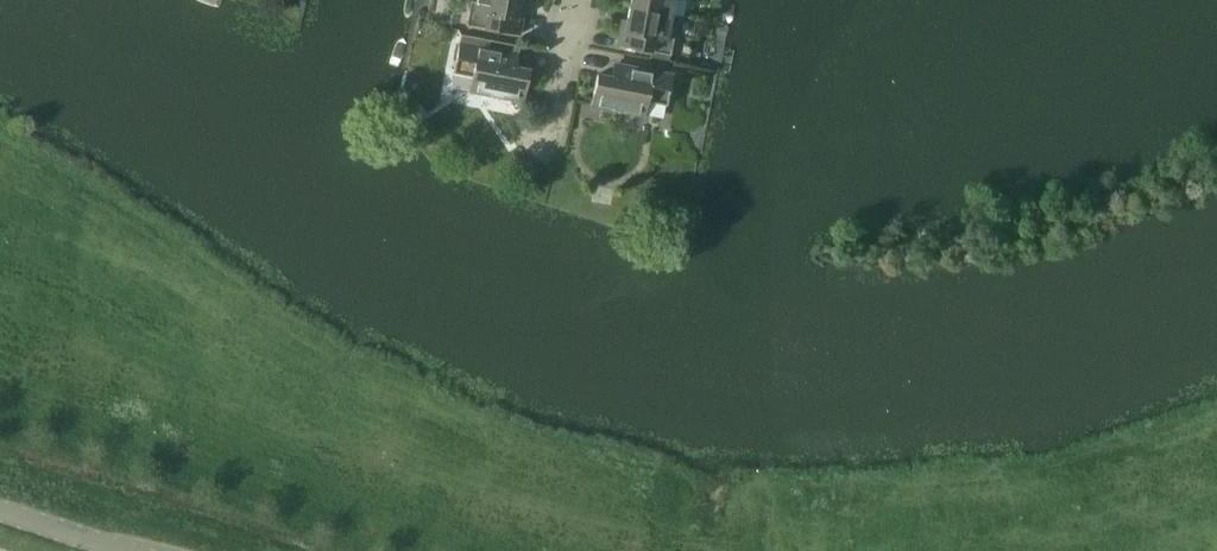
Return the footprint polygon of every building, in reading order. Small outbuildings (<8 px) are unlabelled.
[(476,2),(471,1),(466,25),(519,35),(523,14),(518,13),(520,0),(477,0),(476,2)] [(630,6),(672,15),(675,0),(631,0),(630,6)] [(672,15),(630,6),(626,26),(621,25),(617,45),(652,52),(651,58),(669,62),(675,31),(669,30),(672,15)] [(459,43),(453,73),(472,77),(469,91),(523,101),(529,70),(515,68),(508,66),(510,53),(512,45),(491,41),(491,42),(485,40),(461,35),(459,43)] [(597,75),(591,106),(645,116),(648,102),(667,106),(673,76),(621,66),(619,79),(597,75)]
